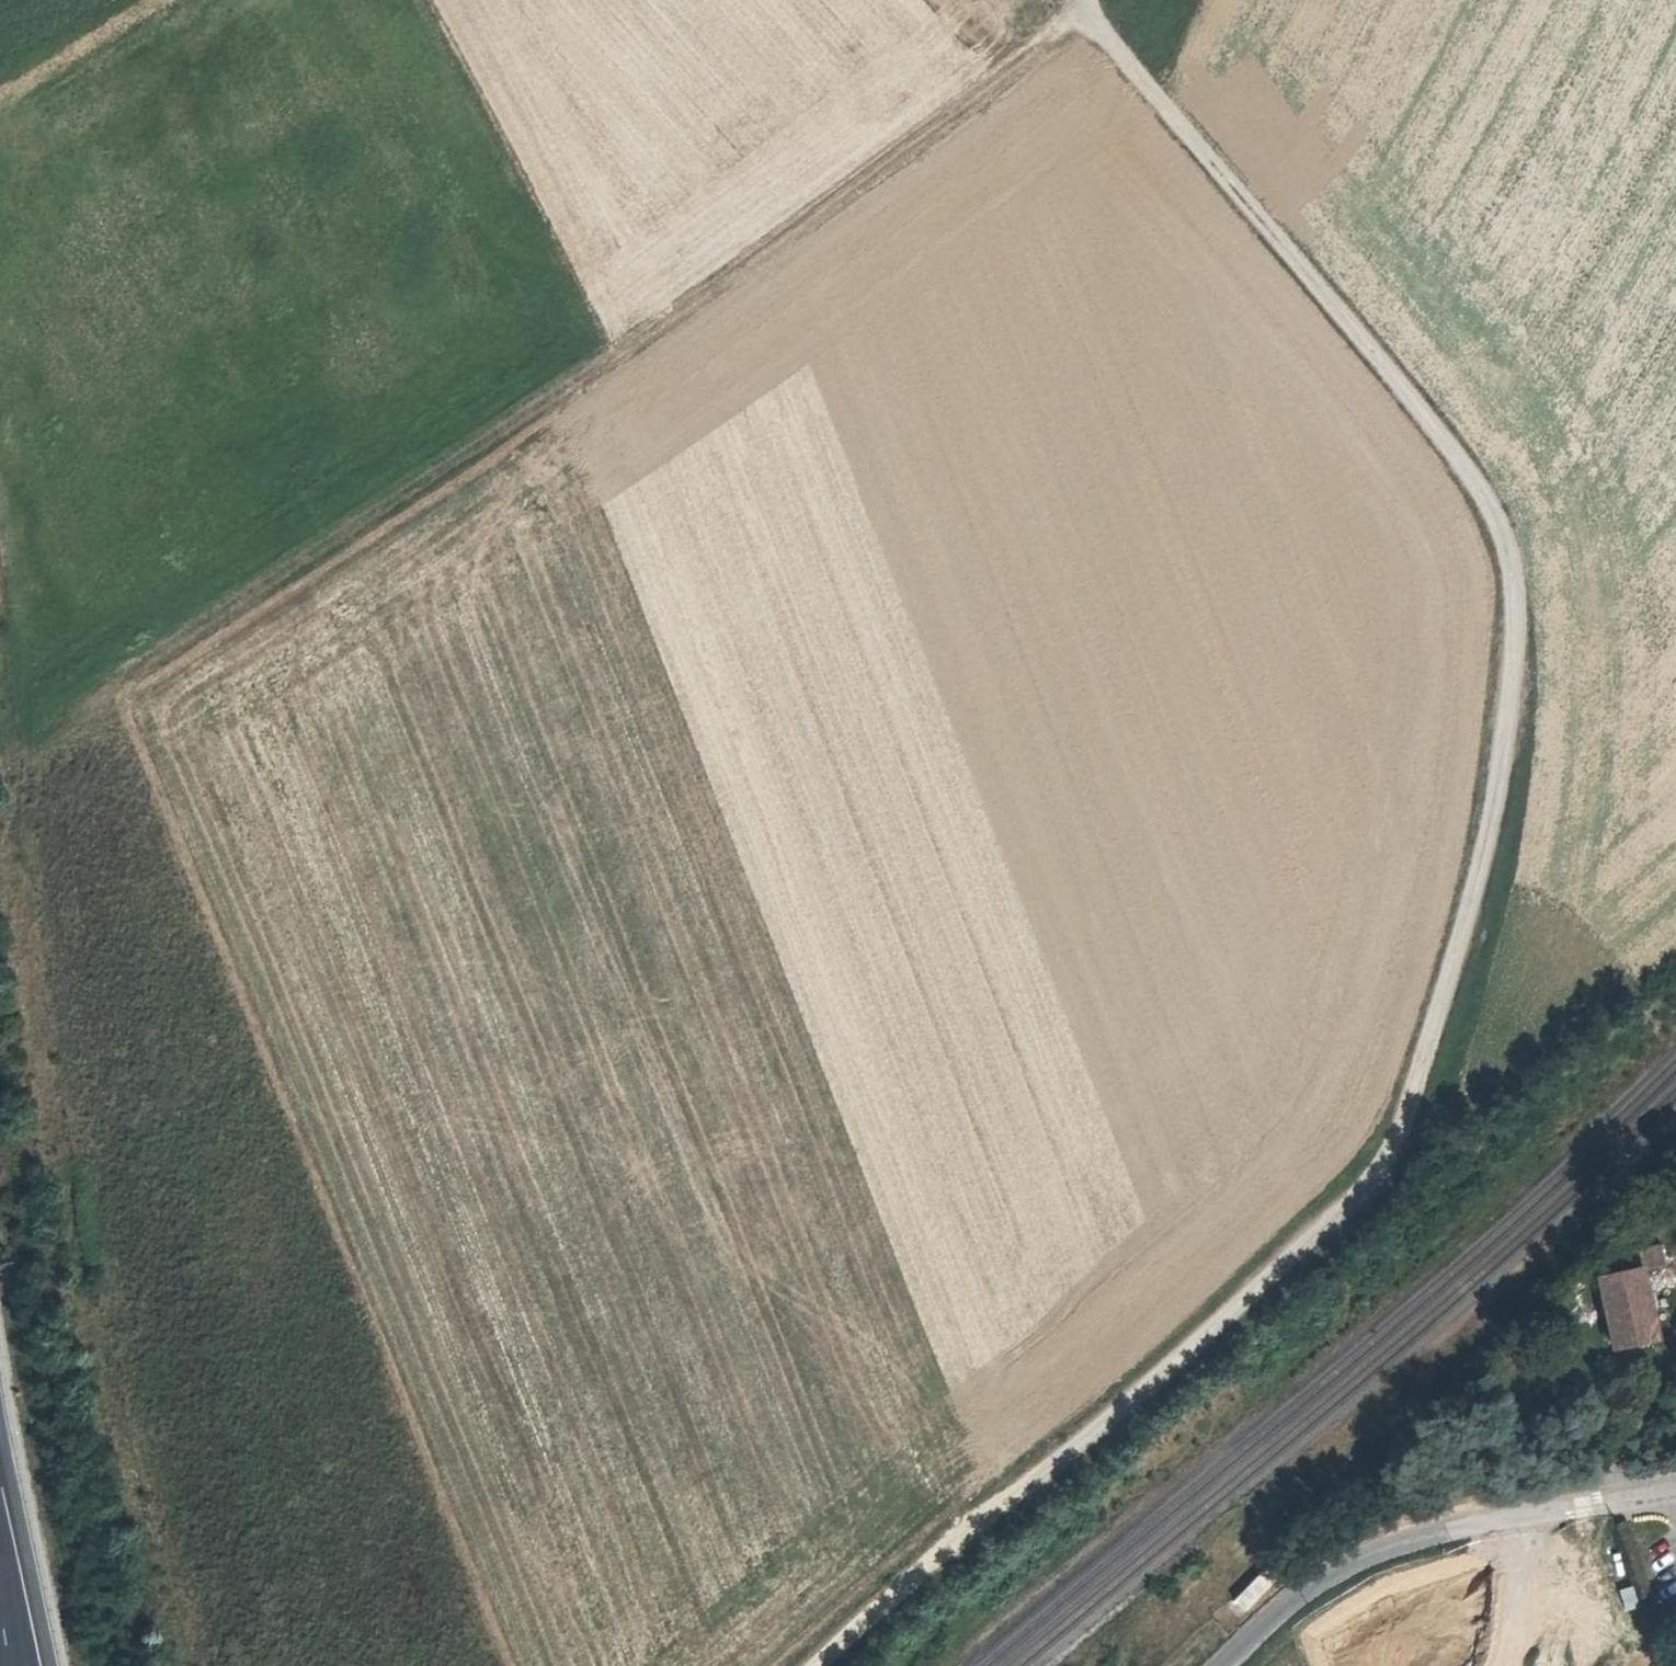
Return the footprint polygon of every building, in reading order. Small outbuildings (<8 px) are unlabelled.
[(1598,1278),(1613,1348),(1656,1338),(1642,1270),(1663,1265),(1659,1246),(1620,1255),(1624,1272),(1598,1278)] [(1242,1612),(1272,1581),(1260,1569),(1230,1600),(1242,1612)]
